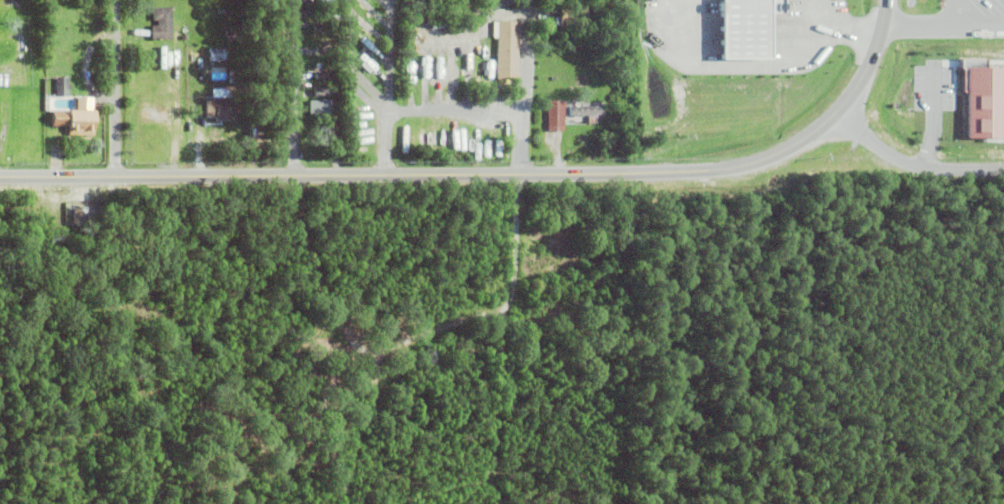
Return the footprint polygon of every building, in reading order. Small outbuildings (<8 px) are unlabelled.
[(413,1),(422,1),(423,5),(421,5),(422,16),(415,17),(413,1)] [(149,38),(149,24),(157,24),(157,19),(152,19),(151,6),(171,6),(172,38),(149,38)] [(560,26),(560,24),(555,24),(555,16),(559,16),(559,6),(586,6),(586,25),(560,26)] [(497,78),(497,38),(493,38),(493,21),(498,21),(498,19),(518,20),(517,78),(497,78)] [(314,24),(334,23),(334,30),(314,31),(314,24)] [(225,28),(244,28),(244,43),(225,43),(225,28)] [(220,61),(220,48),(205,48),(205,60),(220,61)] [(425,55),(417,56),(418,79),(426,78),(425,55)] [(998,138),(997,91),(1003,91),(1003,67),(959,68),(959,138),(998,138)] [(229,71),(236,70),(237,83),(230,84),(229,71)] [(315,71),(335,70),(335,77),(315,78),(315,71)] [(56,75),(68,75),(68,96),(56,96),(56,75)] [(314,87),(335,86),(335,92),(314,94),(314,87)] [(228,119),(214,120),(214,116),(205,116),(204,96),(238,95),(239,116),(228,116),(228,119)] [(318,116),(318,112),(309,112),(309,99),(331,99),(331,116),(318,116)] [(547,129),(547,100),(563,100),(563,130),(547,129)] [(586,122),(586,114),(569,114),(569,105),(602,104),(602,114),(595,114),(595,121),(586,122)] [(68,133),(68,127),(67,127),(67,113),(65,113),(65,125),(51,125),(52,109),(68,109),(68,107),(93,108),(93,134),(68,133)]
